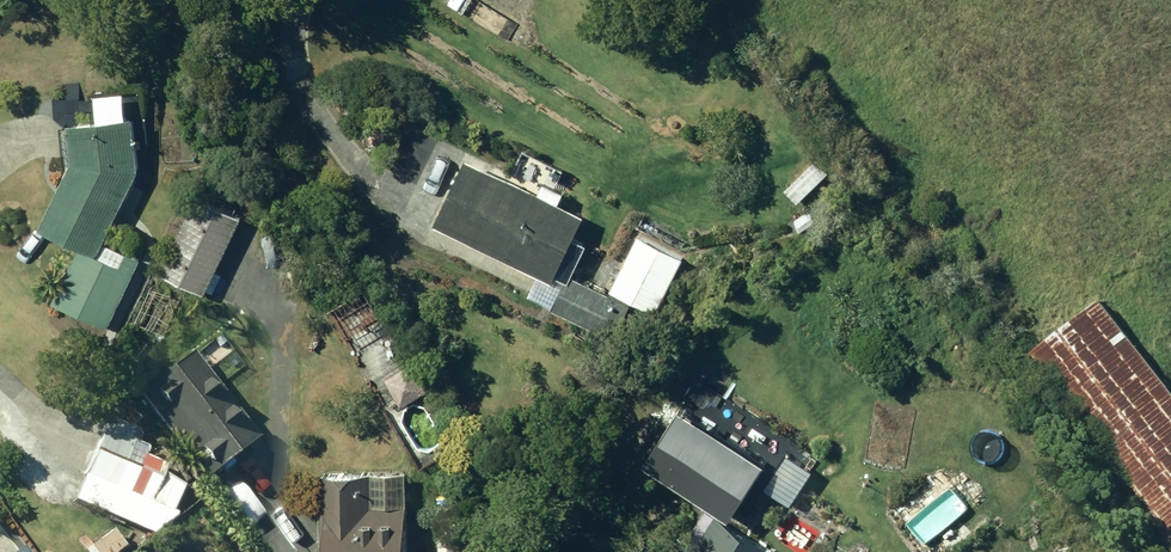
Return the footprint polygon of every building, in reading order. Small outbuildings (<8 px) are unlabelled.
[(41,219),(98,247),(139,164),(135,107),(130,107),(128,81),(99,83),(100,110),(72,112),(75,151),(41,219)] [(469,149),(436,218),(555,276),(588,207),(562,194),(566,185),(546,175),(541,186),(469,149)] [(785,186),(799,199),(832,168),(819,153),(785,186)] [(856,182),(841,193),(846,199),(861,188),(856,182)] [(160,265),(204,287),(243,210),(198,189),(160,265)] [(815,210),(799,220),(805,228),(820,218),(815,210)] [(658,307),(686,252),(640,228),(612,284),(658,307)] [(137,269),(80,242),(54,295),(111,322),(137,269)] [(632,300),(570,270),(553,306),(615,336),(632,300)] [(1170,550),(1170,382),(1105,296),(1023,358),(1170,550)] [(136,391),(202,477),(257,435),(191,350),(136,391)] [(363,370),(384,404),(414,385),(393,352),(363,370)] [(648,452),(734,509),(770,455),(684,398),(648,452)] [(71,498),(153,533),(175,516),(177,511),(172,510),(186,477),(131,454),(142,428),(108,413),(71,498)] [(410,499),(374,500),(373,466),(321,467),(322,532),(327,533),(327,551),(410,551),(410,499)] [(776,545),(719,507),(689,551),(771,551),(776,545)] [(93,551),(115,551),(125,544),(111,527),(88,545),(93,551)]
